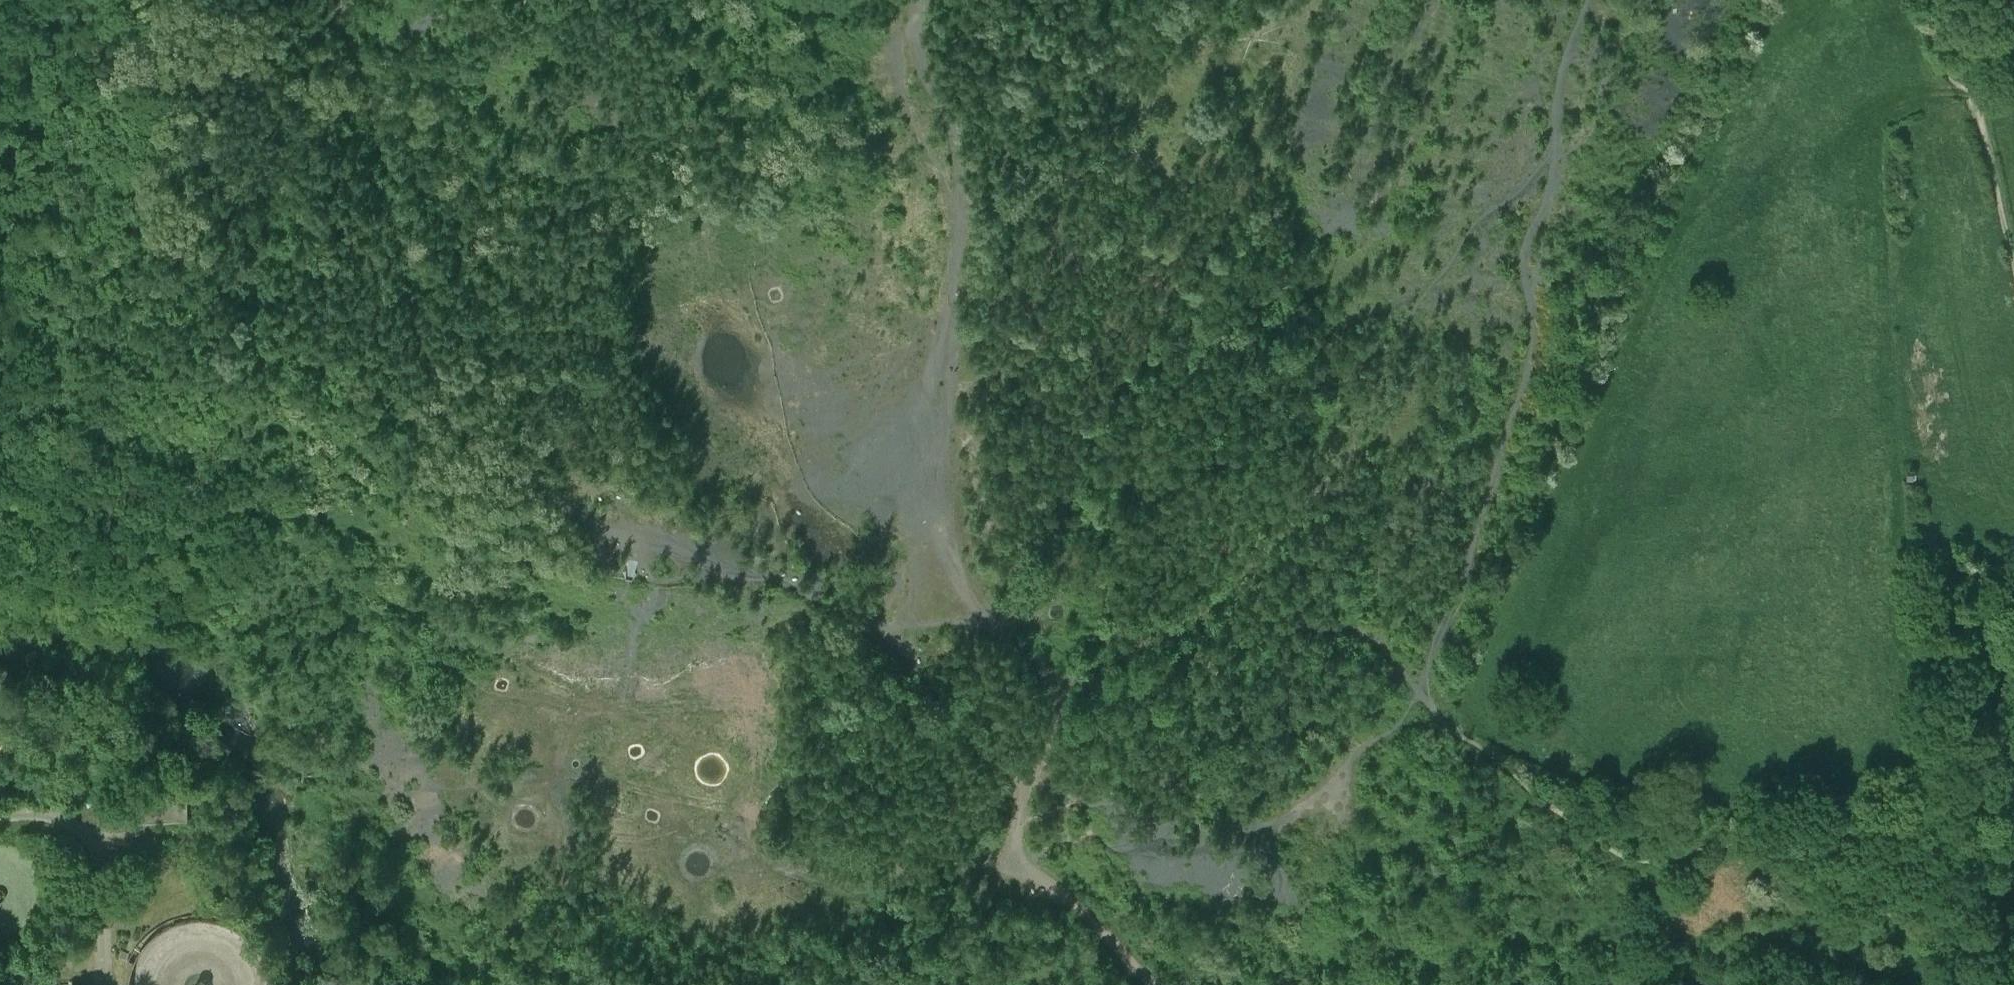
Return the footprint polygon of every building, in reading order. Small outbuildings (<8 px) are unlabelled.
[(184,784),(134,786),(136,821),(186,819),(184,784)]
